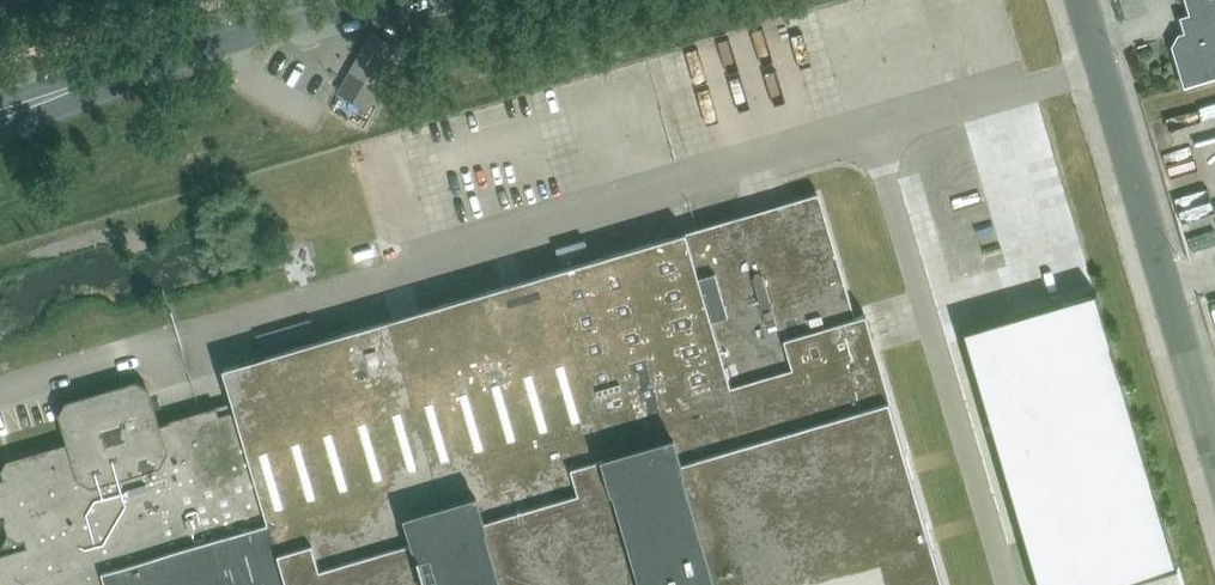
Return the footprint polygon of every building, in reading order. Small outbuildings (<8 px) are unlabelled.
[(1177,33),(1171,45),(1183,87),(1214,77),(1214,0),(1185,0),(1193,28),(1185,31),(1177,33)] [(379,89),(401,49),(371,32),(363,47),(362,50),(366,53),(347,87),(372,101),(379,89)] [(379,89),(372,101),(377,104),(378,105),(385,93),(383,92),(379,89)] [(4,512),(9,532),(10,532),(19,537),(25,536),(28,546),(1,553),(0,555),(0,579),(0,580),(9,584),(13,584),(945,584),(889,397),(882,375),(872,337),(865,315),(854,318),(817,195),(679,235),(537,277),(232,367),(226,369),(236,402),(164,423),(158,425),(147,389),(135,382),(68,402),(61,414),(70,443),(8,461),(3,471),(6,477),(0,479),(0,513),(4,512)] [(964,330),(1039,584),(1117,584),(1178,567),(1096,291),(964,330)]
